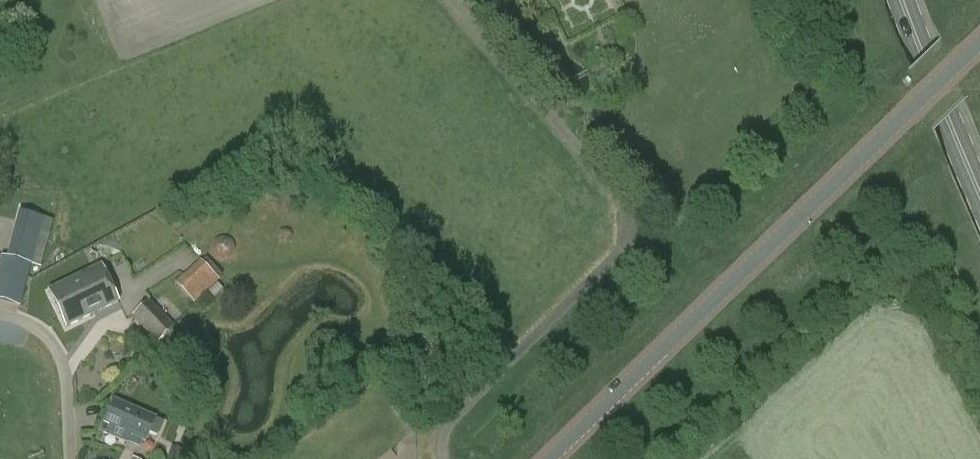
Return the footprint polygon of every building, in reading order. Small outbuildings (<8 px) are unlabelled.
[(19,212),(6,260),(31,267),(40,269),(53,221),(19,212)] [(31,267),(6,260),(3,259),(0,269),(0,302),(10,305),(20,307),(26,286),(31,267)] [(195,304),(219,279),(200,260),(184,276),(183,275),(175,284),(195,304)] [(101,267),(49,293),(67,329),(119,303),(101,267)] [(175,327),(149,300),(132,317),(158,343),(175,327)] [(163,424),(155,420),(155,419),(116,402),(103,432),(129,444),(132,436),(146,442),(149,434),(157,438),(163,424)]
